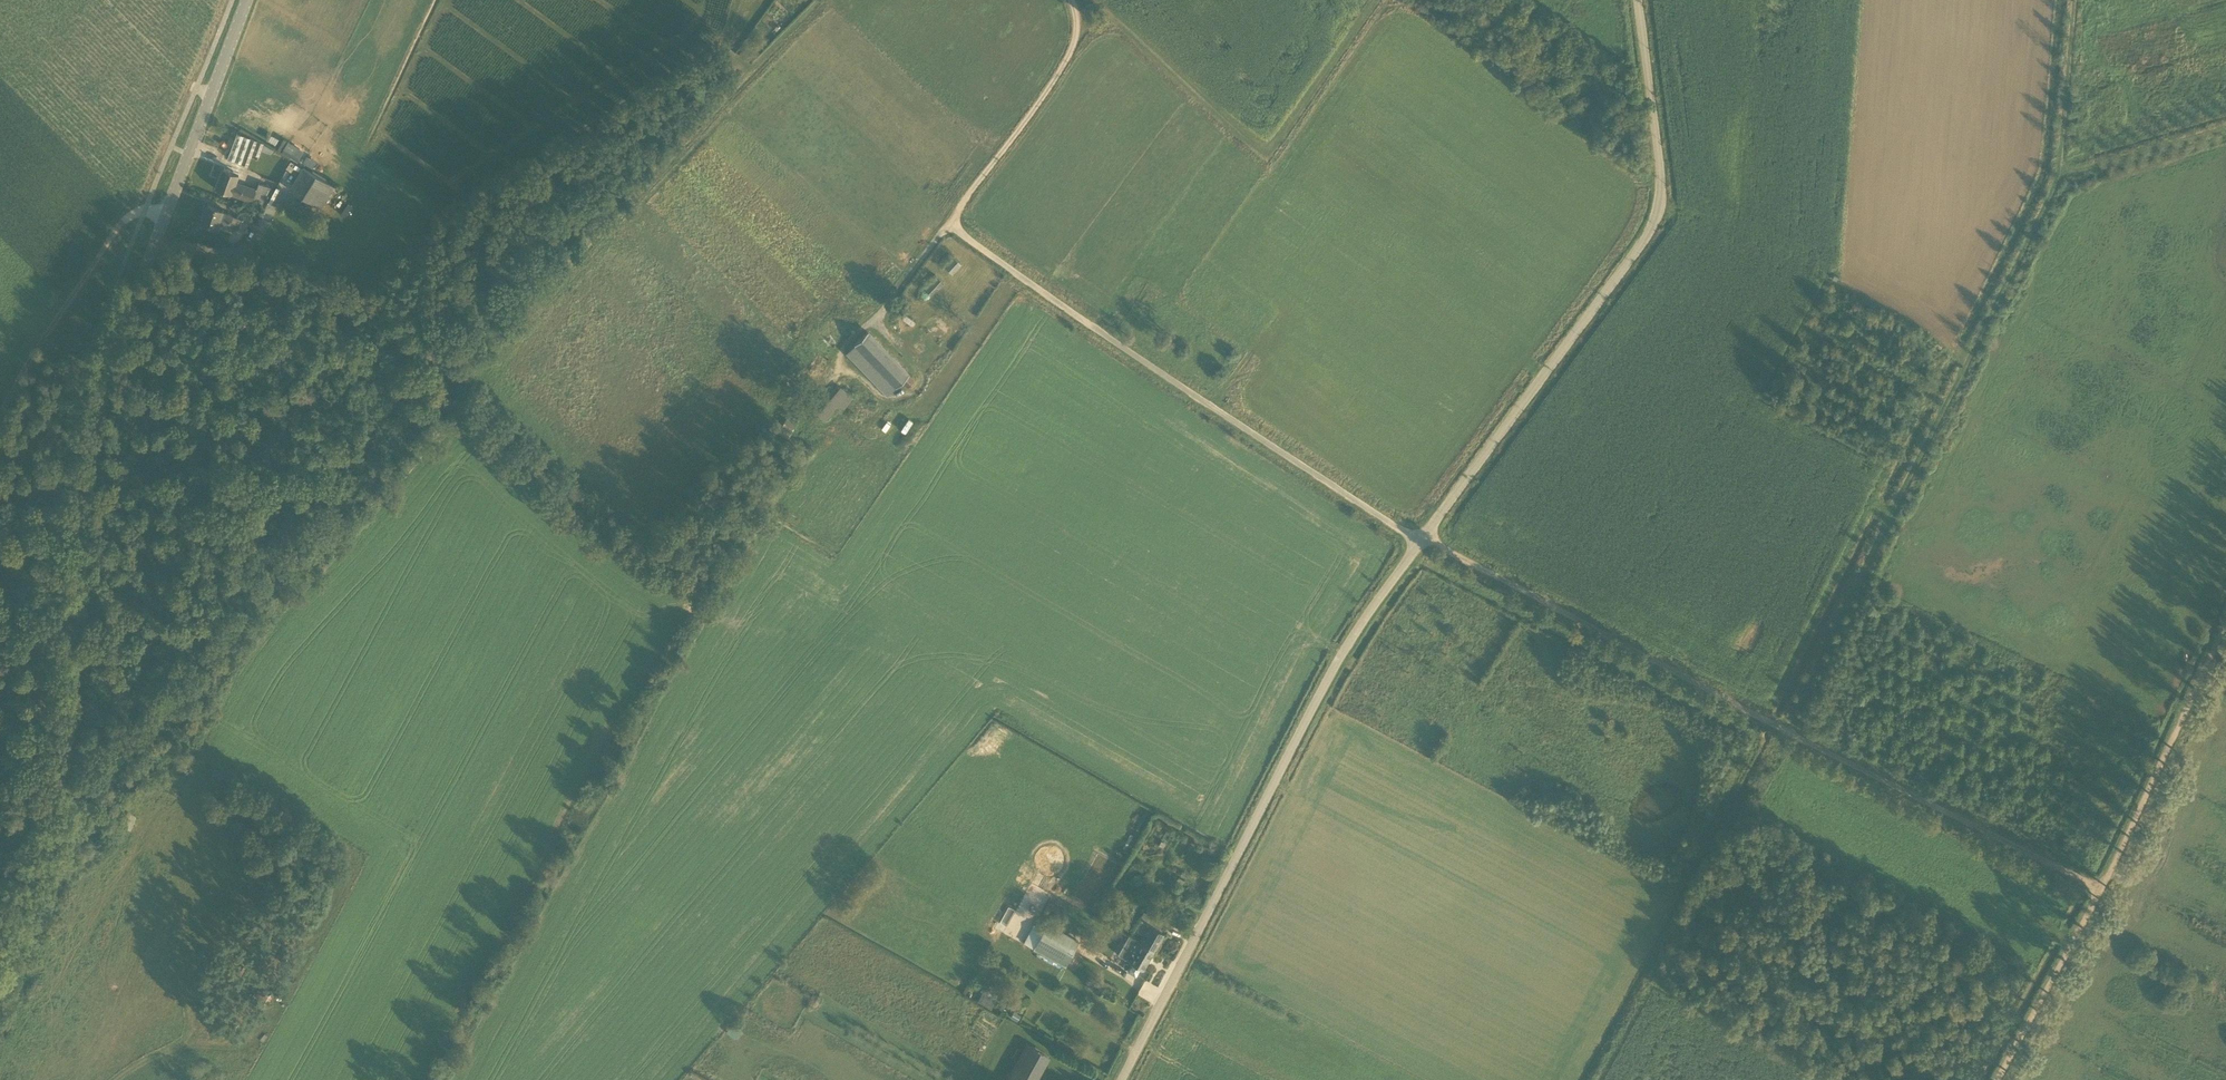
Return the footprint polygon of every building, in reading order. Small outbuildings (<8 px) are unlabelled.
[(228,158),(238,162),(249,166),(253,153),(260,156),(263,149),(262,149),(264,144),(265,144),(265,143),(237,133),(228,158)] [(288,141),(282,152),(291,158),(297,147),(288,141)] [(308,155),(306,162),(317,165),(319,158),(308,155)] [(321,208),(334,186),(303,167),(290,189),(321,208)] [(236,183),(239,175),(223,169),(216,189),(232,195),(232,194),(253,202),(265,206),(272,187),(259,183),(257,190),(236,183)] [(352,207),(348,204),(341,215),(345,218),(352,207)] [(221,224),(229,227),(239,230),(243,219),(222,212),(222,210),(208,205),(201,222),(216,227),(219,228),(221,224)] [(951,273),(961,263),(952,256),(943,266),(951,273)] [(931,295),(943,282),(935,275),(923,288),(931,295)] [(910,333),(917,322),(907,316),(900,327),(910,333)] [(915,380),(868,332),(855,344),(867,357),(861,363),(890,392),(902,381),(908,387),(915,380)] [(838,404),(843,408),(853,397),(847,392),(851,388),(843,381),(815,413),(824,420),(838,404)] [(789,412),(777,430),(786,436),(798,418),(789,412)] [(1124,896),(1118,908),(1129,914),(1136,902),(1124,896)] [(1099,903),(1089,897),(1082,909),(1092,915),(1099,903)] [(1053,905),(1049,903),(1044,912),(1048,914),(1053,905)] [(1141,934),(1137,940),(1137,941),(1154,951),(1165,933),(1160,929),(1163,923),(1143,912),(1133,930),(1141,934)] [(1044,928),(1036,925),(1025,943),(1034,948),(1033,949),(1065,966),(1079,940),(1047,922),(1044,928)] [(1137,941),(1137,940),(1129,935),(1117,954),(1131,962),(1127,970),(1137,976),(1142,968),(1143,969),(1154,951),(1137,941)] [(995,998),(983,991),(978,1002),(990,1008),(995,998)] [(1014,1011),(1011,1017),(1017,1021),(1021,1015),(1014,1011)] [(726,1031),(734,1037),(741,1028),(732,1022),(726,1031)] [(1047,1054),(1024,1043),(1005,1079),(1034,1079),(1047,1054)]
